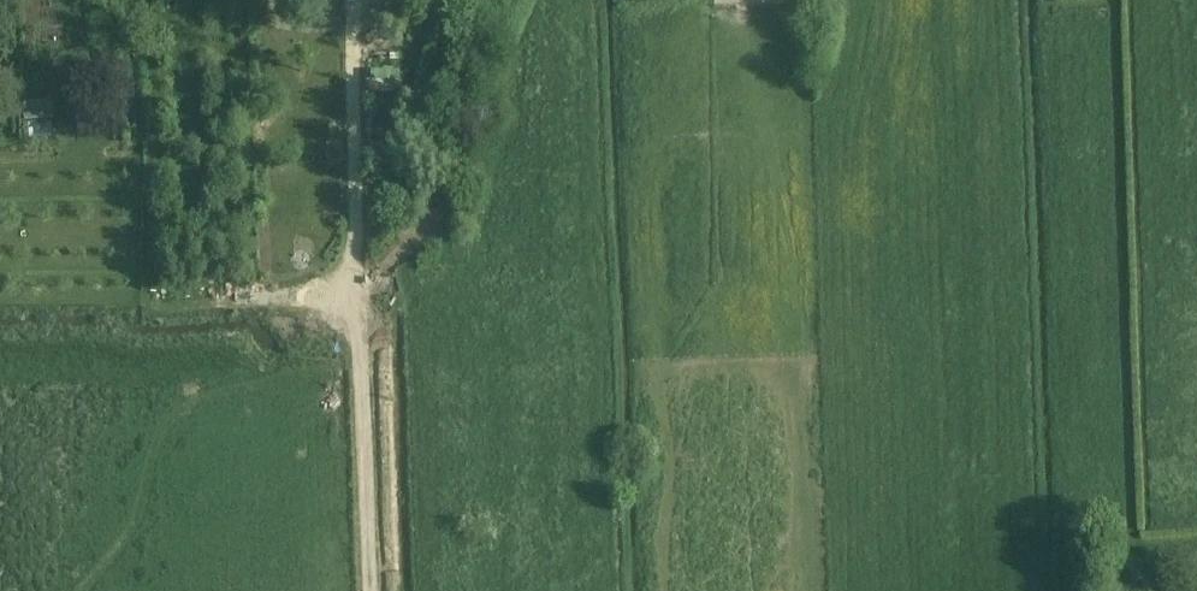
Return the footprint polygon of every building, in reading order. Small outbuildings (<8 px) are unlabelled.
[(50,122),(22,125),(23,141),(52,138),(50,122)]
